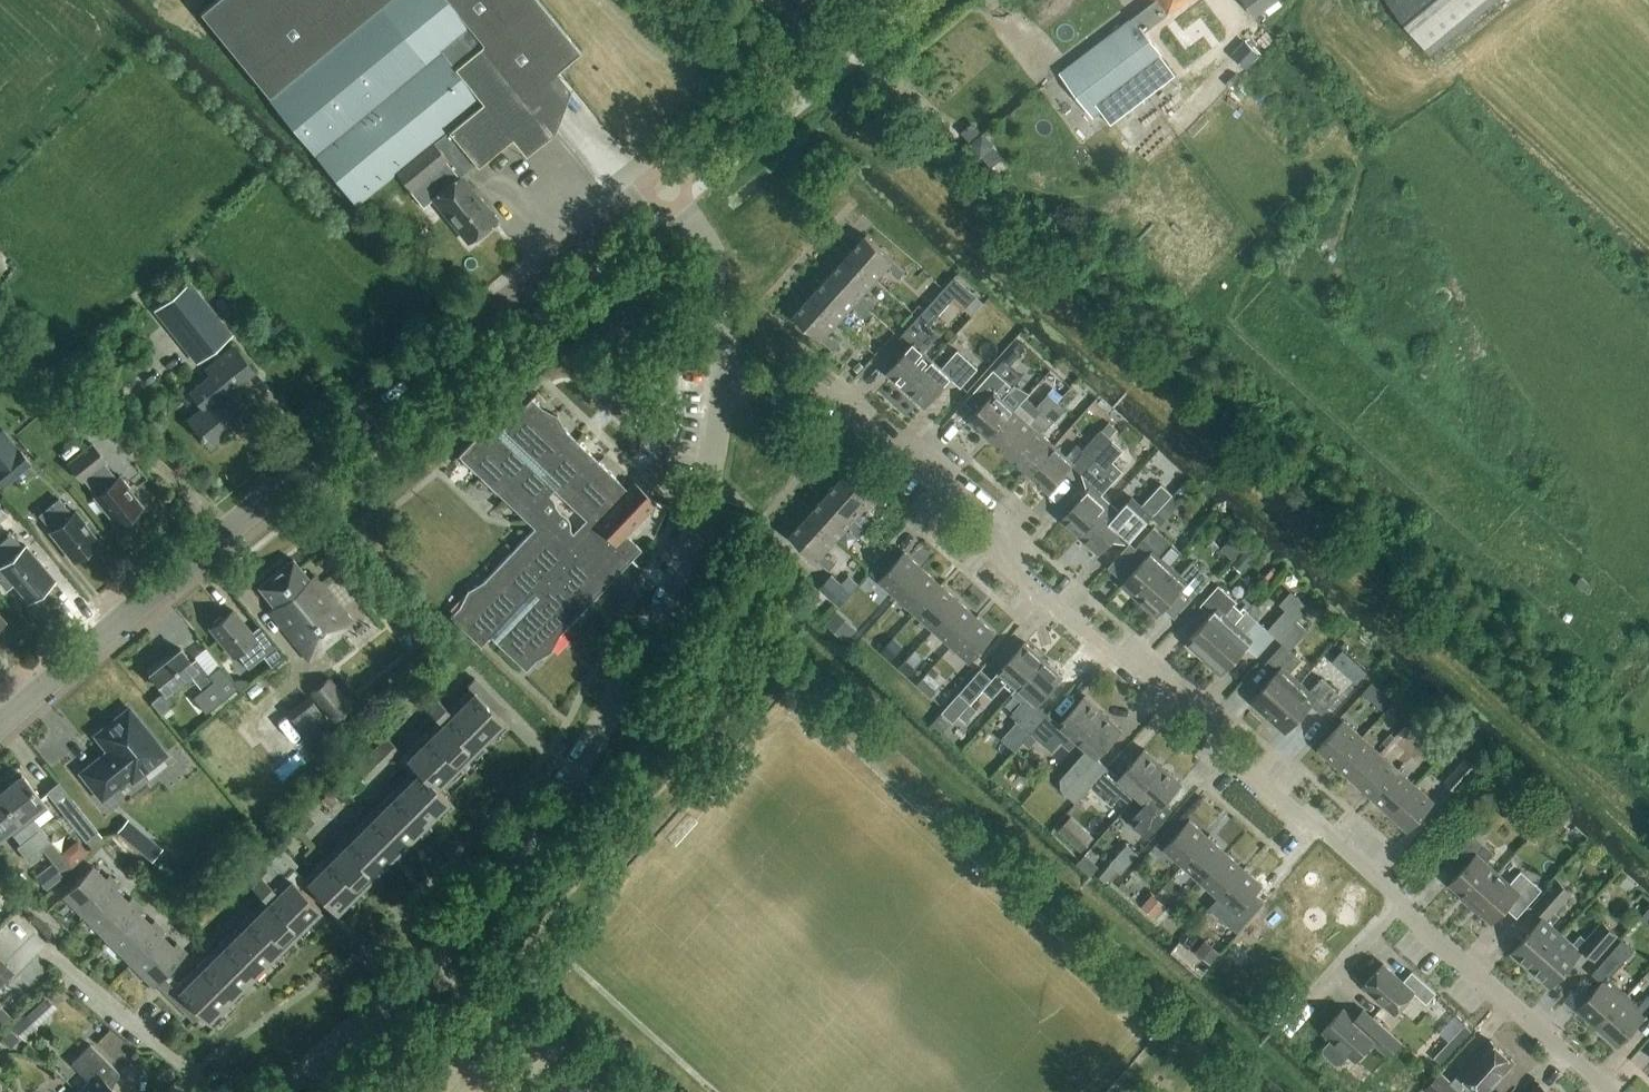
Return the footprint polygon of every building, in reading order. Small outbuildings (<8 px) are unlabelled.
[(524,98),(578,55),(533,0),(215,0),(200,12),(270,99),(354,202),(394,170),(421,204),(429,198),(443,215),(446,212),(469,241),(495,219),(458,174),(474,162),(476,165),(510,137),(525,155),(552,133),(524,98)] [(1151,3),(1058,73),(1093,119),(1101,113),(1111,125),(1176,75),(1167,63),(1168,62),(1146,34),(1190,0),(1149,0),(1151,3)] [(1263,0),(1242,0),(1249,10),(1263,0)] [(1430,56),(1498,0),(1385,0),(1430,56)] [(960,148),(973,135),(947,109),(934,121),(960,148)] [(981,158),(994,146),(982,133),(969,144),(981,158)] [(848,256),(876,281),(887,269),(898,280),(905,272),(894,261),(866,236),(848,256)] [(865,293),(876,281),(848,256),(830,276),(870,311),(877,304),(865,293)] [(862,319),(870,311),(830,276),(812,296),(840,321),(851,309),(862,319)] [(921,291),(935,297),(942,283),(929,277),(921,291)] [(195,360),(229,333),(193,286),(158,313),(195,360)] [(907,390),(933,361),(924,353),(940,335),(930,326),(954,298),(944,289),(904,335),(914,344),(888,373),(907,390)] [(229,290),(215,302),(230,320),(244,309),(229,290)] [(829,333),(840,321),(812,296),(794,316),(822,341),(834,351),(841,343),(829,333)] [(998,352),(1007,342),(993,329),(984,339),(998,352)] [(1009,353),(1016,360),(1025,350),(1018,344),(1009,353)] [(235,431),(255,415),(234,388),(253,372),(234,347),(213,364),(218,370),(190,393),(203,408),(188,420),(210,447),(233,429),(235,431)] [(933,361),(907,390),(925,407),(951,378),(961,388),(978,369),(958,351),(942,369),(933,361)] [(990,438),(1015,410),(1003,400),(1019,381),(1003,368),(998,375),(995,372),(972,398),(970,397),(965,403),(976,413),(970,420),(990,438)] [(1010,456),(1045,417),(1047,415),(1055,423),(1066,411),(1057,404),(1057,403),(1048,395),(1036,408),(1037,410),(1027,421),(1015,410),(990,438),(1010,456)] [(497,434),(493,430),(487,425),(458,456),(535,529),(450,618),(480,647),(481,647),(490,637),(525,671),(627,564),(641,549),(626,535),(656,504),(656,503),(635,483),(627,490),(619,482),(576,441),(562,428),(531,399),(516,415),(514,417),(497,434)] [(1030,474),(1055,446),(1043,435),(1053,424),(1045,417),(1010,456),(1030,474)] [(2,488),(32,465),(2,427),(0,429),(0,485),(2,488)] [(1084,473),(1113,441),(1101,431),(1082,451),(1077,446),(1069,454),(1071,456),(1069,459),(1055,446),(1030,474),(1050,492),(1075,464),(1084,473)] [(1080,537),(1107,508),(1098,500),(1114,482),(1104,473),(1124,451),(1113,441),(1084,473),(1096,483),(1062,520),(1080,537)] [(116,479),(104,465),(107,463),(92,443),(66,464),(82,483),(85,480),(96,495),(95,496),(118,526),(121,523),(125,523),(130,519),(130,516),(141,507),(127,489),(129,488),(120,476),(116,479)] [(827,496),(866,531),(873,524),(861,513),(872,501),(845,476),(827,496)] [(1107,508),(1080,537),(1099,554),(1110,542),(1123,542),(1127,545),(1172,495),(1161,485),(1142,507),(1132,498),(1116,516),(1107,508)] [(859,539),(866,531),(827,496),(809,516),(836,541),(847,529),(859,539)] [(71,515),(59,499),(39,515),(52,531),(51,531),(53,534),(51,536),(58,545),(60,543),(75,561),(78,559),(81,559),(86,555),(87,551),(97,543),(83,525),(85,523),(75,512),(71,515)] [(0,507),(0,522),(8,516),(7,515),(10,512),(6,507),(2,510),(0,507)] [(1171,515),(1162,507),(1152,518),(1160,526),(1171,515)] [(825,553),(836,541),(809,516),(790,536),(818,561),(830,571),(837,563),(825,553)] [(1139,602),(1171,567),(1161,558),(1172,545),(1154,529),(1136,549),(1147,558),(1121,586),(1139,602)] [(11,534),(0,543),(0,553),(7,561),(1,567),(3,569),(1,570),(11,582),(13,580),(30,601),(53,581),(44,571),(46,570),(26,546),(23,548),(11,534)] [(897,598),(923,569),(904,553),(879,581),(897,598)] [(309,580),(293,560),(258,587),(275,608),(270,612),(309,661),(340,635),(338,633),(352,622),(314,576),(309,580)] [(1192,563),(1181,576),(1171,567),(1139,602),(1157,618),(1182,590),(1193,599),(1210,579),(1192,563)] [(915,614),(941,585),(923,569),(897,598),(915,614)] [(818,589),(838,608),(859,585),(849,575),(841,583),(831,574),(818,589)] [(933,631),(959,602),(941,585),(915,614),(933,631)] [(1204,660),(1244,615),(1234,606),(1237,603),(1219,587),(1201,606),(1211,616),(1186,644),(1204,660)] [(1236,625),(1204,660),(1222,676),(1247,648),(1257,657),(1275,637),(1280,641),(1297,621),(1309,607),(1291,592),(1279,605),(1285,610),(1268,630),(1247,612),(1244,615),(1236,625)] [(952,647),(977,618),(959,602),(933,631),(952,647)] [(232,611),(210,628),(233,657),(237,654),(248,669),(263,656),(271,666),(282,657),(258,625),(249,632),(232,611)] [(831,624),(855,638),(862,627),(838,613),(831,624)] [(977,618),(952,647),(970,663),(996,635),(977,618)] [(1297,621),(1280,641),(1284,644),(1266,664),(1276,674),(1251,702),(1269,718),(1300,683),(1290,674),(1302,661),(1290,651),(1308,631),(1297,621)] [(892,640),(880,653),(891,662),(902,649),(892,640)] [(1018,689),(1044,660),(1025,643),(983,690),(993,699),(1009,681),(1018,689)] [(180,649),(150,674),(153,678),(151,679),(157,687),(159,685),(166,693),(189,674),(202,689),(192,697),(206,714),(216,706),(238,688),(220,666),(208,675),(196,659),(191,663),(180,649)] [(454,672),(461,665),(452,657),(445,664),(454,672)] [(1032,734),(1048,715),(1037,705),(1063,677),(1044,660),(1018,689),(1027,697),(1011,715),(1032,734)] [(942,683),(928,671),(917,683),(931,695),(942,683)] [(452,714),(481,744),(504,722),(497,715),(503,708),(474,678),(467,685),(470,689),(460,699),(463,703),(452,714)] [(334,721),(335,720),(351,707),(329,679),(311,693),(334,721)] [(1300,683),(1269,718),(1286,734),(1312,706),(1322,715),(1340,695),(1322,679),(1310,692),(1300,683)] [(954,723),(970,704),(959,694),(933,724),(943,733),(953,722),(954,723)] [(339,741),(327,726),(330,724),(308,696),(286,713),(309,742),(312,739),(324,753),(339,741)] [(481,744),(452,714),(435,697),(424,708),(441,725),(429,736),(459,766),(481,744)] [(1078,742),(1104,713),(1085,697),(1060,725),(1048,715),(1032,734),(1023,743),(1029,749),(1038,739),(1052,752),(1069,734),(1078,742)] [(106,754),(81,774),(102,800),(137,772),(140,776),(165,755),(129,709),(103,729),(93,738),(106,754)] [(1060,779),(1061,790),(1076,804),(1091,787),(1108,768),(1097,759),(1122,730),(1104,713),(1078,742),(1086,750),(1060,779)] [(1335,766),(1362,737),(1344,720),(1317,749),(1335,766)] [(396,743),(406,732),(399,725),(388,736),(396,743)] [(459,766),(429,736),(425,732),(415,743),(419,747),(406,759),(415,768),(436,788),(459,766)] [(364,783),(397,749),(386,737),(352,771),(364,783)] [(1354,782),(1380,753),(1362,737),(1335,766),(1354,782)] [(1137,796),(1163,767),(1145,750),(1119,779),(1108,768),(1091,787),(1112,806),(1128,788),(1137,796)] [(1372,799),(1398,770),(1380,753),(1354,782),(1372,799)] [(1457,794),(1478,770),(1466,759),(1444,782),(1457,794)] [(1163,767),(1137,796),(1132,802),(1140,808),(1128,822),(1147,839),(1173,810),(1165,803),(1182,784),(1163,767)] [(449,801),(436,788),(415,768),(405,778),(409,782),(397,794),(426,823),(449,801)] [(1390,815),(1416,786),(1398,770),(1372,799),(1390,815)] [(41,829),(33,819),(47,808),(21,775),(0,792),(0,799),(19,823),(30,837),(41,829)] [(91,849),(102,840),(57,783),(46,792),(91,849)] [(1416,786),(1390,815),(1408,831),(1434,802),(1416,786)] [(426,823),(397,794),(393,790),(383,800),(387,804),(375,816),(404,846),(426,823)] [(328,791),(321,799),(329,807),(337,800),(328,791)] [(1508,794),(1500,803),(1509,811),(1517,803),(1508,794)] [(19,823),(0,799),(0,837),(8,830),(20,845),(16,848),(29,864),(41,855),(38,851),(40,850),(58,871),(68,863),(41,829),(30,837),(19,823)] [(404,846),(375,816),(371,812),(360,822),(364,826),(352,838),(381,868),(404,846)] [(118,829),(152,859),(163,846),(130,816),(118,829)] [(1094,838),(1071,816),(1058,830),(1081,852),(1094,838)] [(1182,866),(1208,837),(1190,820),(1164,849),(1182,866)] [(381,868),(352,838),(342,827),(331,838),(342,848),(330,860),(359,891),(381,868)] [(1471,903),(1497,873),(1486,863),(1494,853),(1473,835),(1448,865),(1459,873),(1449,884),(1471,903)] [(1200,882),(1226,853),(1208,837),(1182,866),(1200,882)] [(1121,874),(1138,855),(1127,845),(1099,877),(1108,886),(1120,873),(1121,874)] [(264,899),(297,865),(282,849),(264,867),(258,860),(244,874),(254,884),(251,887),(264,899)] [(1219,899),(1245,870),(1226,853),(1200,882),(1219,899)] [(359,891),(330,860),(326,856),(316,867),(319,871),(307,883),(336,913),(359,891)] [(46,890),(63,877),(58,871),(52,863),(35,877),(46,890)] [(86,919),(115,890),(119,886),(109,875),(105,879),(92,867),(63,896),(86,919)] [(1245,870),(1219,899),(1237,915),(1263,886),(1245,870)] [(1497,873),(1471,903),(1492,922),(1505,908),(1517,918),(1542,890),(1521,871),(1509,884),(1497,873)] [(1550,928),(1560,917),(1556,914),(1573,894),(1556,879),(1531,907),(1543,918),(1512,953),(1531,970),(1560,937),(1550,928)] [(268,903),(298,932),(320,910),(291,880),(268,903)] [(147,881),(141,887),(152,897),(158,891),(147,881)] [(108,942),(138,912),(142,909),(131,898),(127,902),(115,890),(86,919),(108,942)] [(1166,904),(1156,896),(1146,907),(1155,916),(1166,904)] [(275,955),(298,932),(268,903),(256,915),(252,911),(241,922),(245,926),(275,955)] [(131,964),(160,935),(164,931),(154,920),(150,924),(138,912),(108,942),(131,964)] [(1560,937),(1531,970),(1550,986),(1579,954),(1579,953),(1582,950),(1594,960),(1617,935),(1601,922),(1585,940),(1580,936),(1571,946),(1560,937)] [(252,977),(275,955),(245,926),(233,937),(229,933),(219,944),(223,948),(252,977)] [(160,935),(131,964),(153,987),(187,954),(176,943),(172,947),(160,935)] [(1221,952),(1206,939),(1197,950),(1212,963),(1221,952)] [(230,999),(252,977),(223,948),(211,960),(207,956),(196,966),(200,970),(230,999)] [(1597,1028),(1627,995),(1610,979),(1625,963),(1612,951),(1591,975),(1600,983),(1576,1010),(1597,1028)] [(1403,982),(1383,964),(1363,986),(1394,1014),(1413,993),(1426,1004),(1436,993),(1412,972),(1403,982)] [(207,1022),(230,999),(200,970),(189,982),(185,978),(174,988),(171,985),(164,992),(194,1021),(201,1015),(207,1022)] [(1597,1028),(1617,1047),(1647,1013),(1648,1014),(1648,997),(1647,996),(1639,1005),(1627,995),(1597,1028)] [(35,1028),(56,1009),(46,998),(25,1017),(22,1014),(10,1024),(25,1040),(37,1030),(35,1028)] [(10,1018),(0,1008),(0,1028),(10,1018)] [(1363,1009),(1354,1019),(1343,1009),(1323,1031),(1332,1039),(1324,1048),(1323,1054),(1336,1065),(1341,1065),(1350,1055),(1355,1060),(1372,1041),(1388,1056),(1400,1043),(1363,1009)] [(1472,1031),(1463,1022),(1446,1040),(1456,1049),(1472,1031)] [(0,1039),(11,1049),(20,1040),(9,1029),(0,1039)] [(1513,1062),(1490,1041),(1460,1075),(1462,1076),(1453,1086),(1439,1074),(1424,1091),(1425,1091),(1486,1091),(1513,1062)] [(108,1085),(119,1074),(90,1045),(71,1064),(89,1082),(78,1091),(114,1091),(108,1085)]
